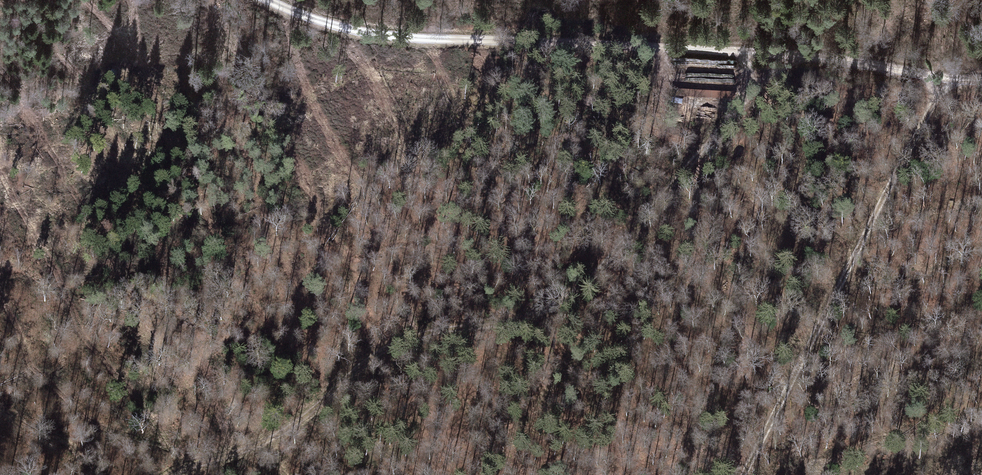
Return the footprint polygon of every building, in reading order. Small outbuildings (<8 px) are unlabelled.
[(695,102),(737,102),(737,91),(695,91),(695,102)]
